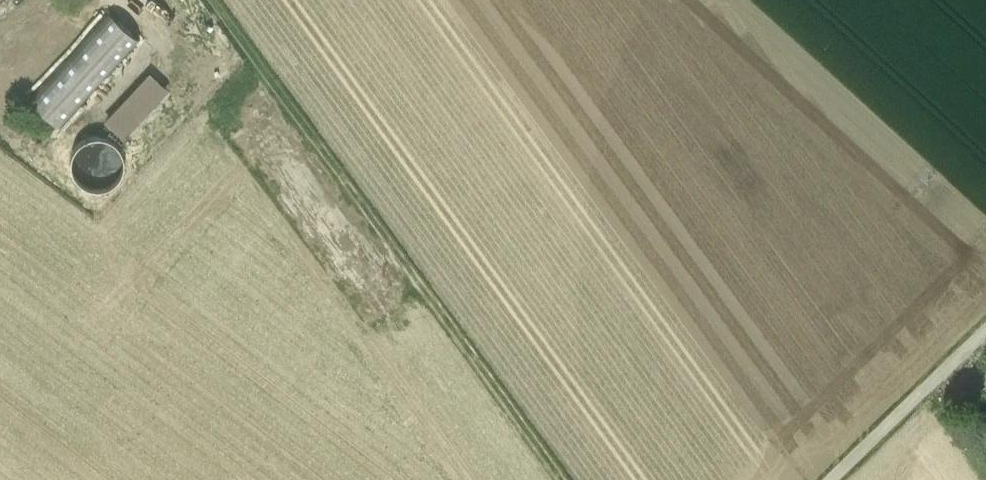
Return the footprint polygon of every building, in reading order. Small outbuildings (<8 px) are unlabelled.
[(136,42),(105,13),(26,102),(57,129),(136,42)] [(163,92),(144,75),(105,118),(125,135),(163,92)] [(119,187),(121,140),(76,138),(74,185),(119,187)]
